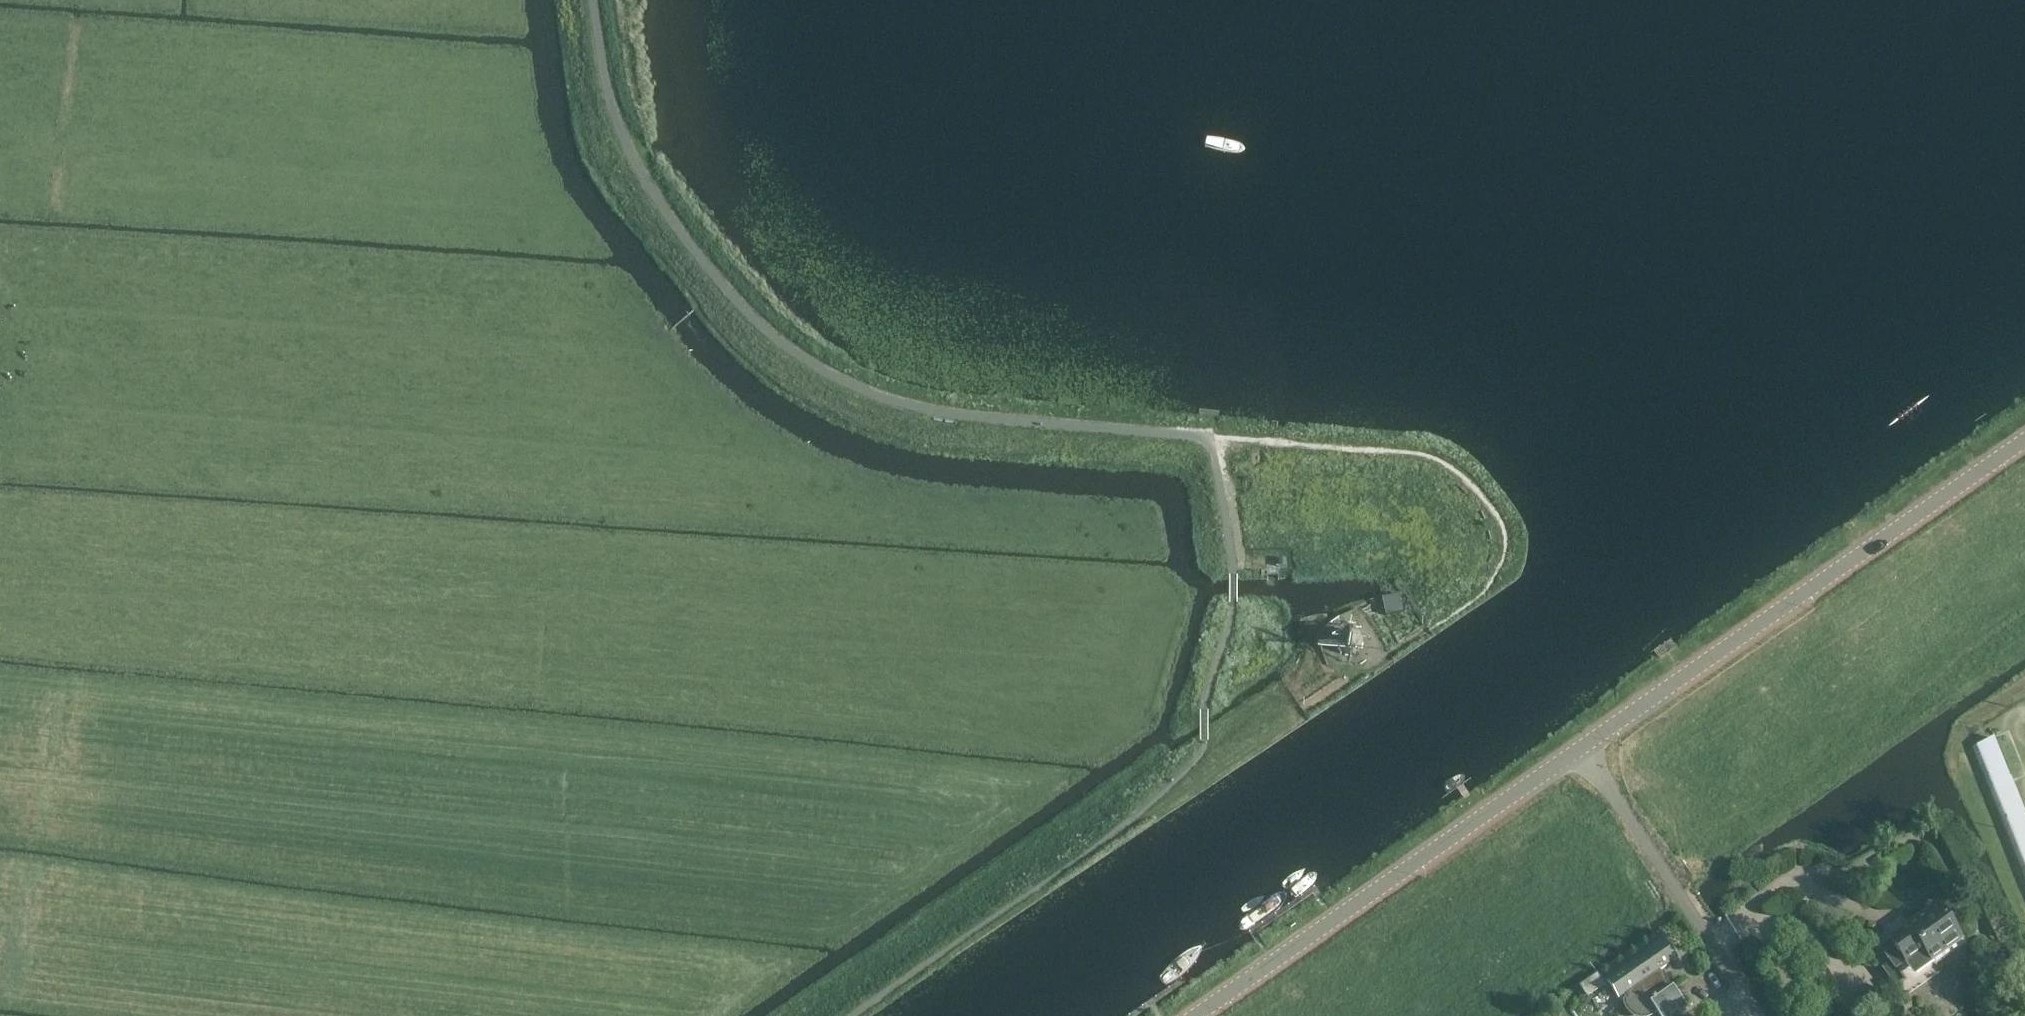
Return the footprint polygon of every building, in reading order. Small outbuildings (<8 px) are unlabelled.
[(1402,615),(1400,607),(1399,601),(1384,605),(1387,618),(1402,615)] [(1350,631),(1347,631),(1347,633),(1342,636),(1340,636),(1339,638),(1340,638),(1338,644),(1337,645),(1338,647),(1339,647),(1342,652),(1342,653),(1344,654),(1352,654),(1352,656),(1354,655),(1354,654),(1360,650),(1360,651),(1361,649),(1361,648),(1362,642),(1363,642),(1362,639),(1361,639),(1358,634),(1358,632),(1356,632),(1356,633),(1349,632),(1350,631)] [(1977,744),(2024,863),(2024,807),(1996,736),(1977,744)] [(1912,924),(1911,932),(1903,930),(1891,939),(1907,961),(1925,949),(1933,960),(1961,939),(1937,906),(1912,924)] [(1620,998),(1624,995),(1627,998),(1624,1000),(1625,1000),(1627,1000),(1630,1008),(1636,1014),(1645,1015),(1653,1012),(1657,1010),(1660,1015),(1674,1015),(1687,1007),(1674,987),(1668,991),(1662,974),(1664,973),(1664,971),(1661,972),(1660,970),(1678,958),(1666,942),(1608,982),(1620,998)]
